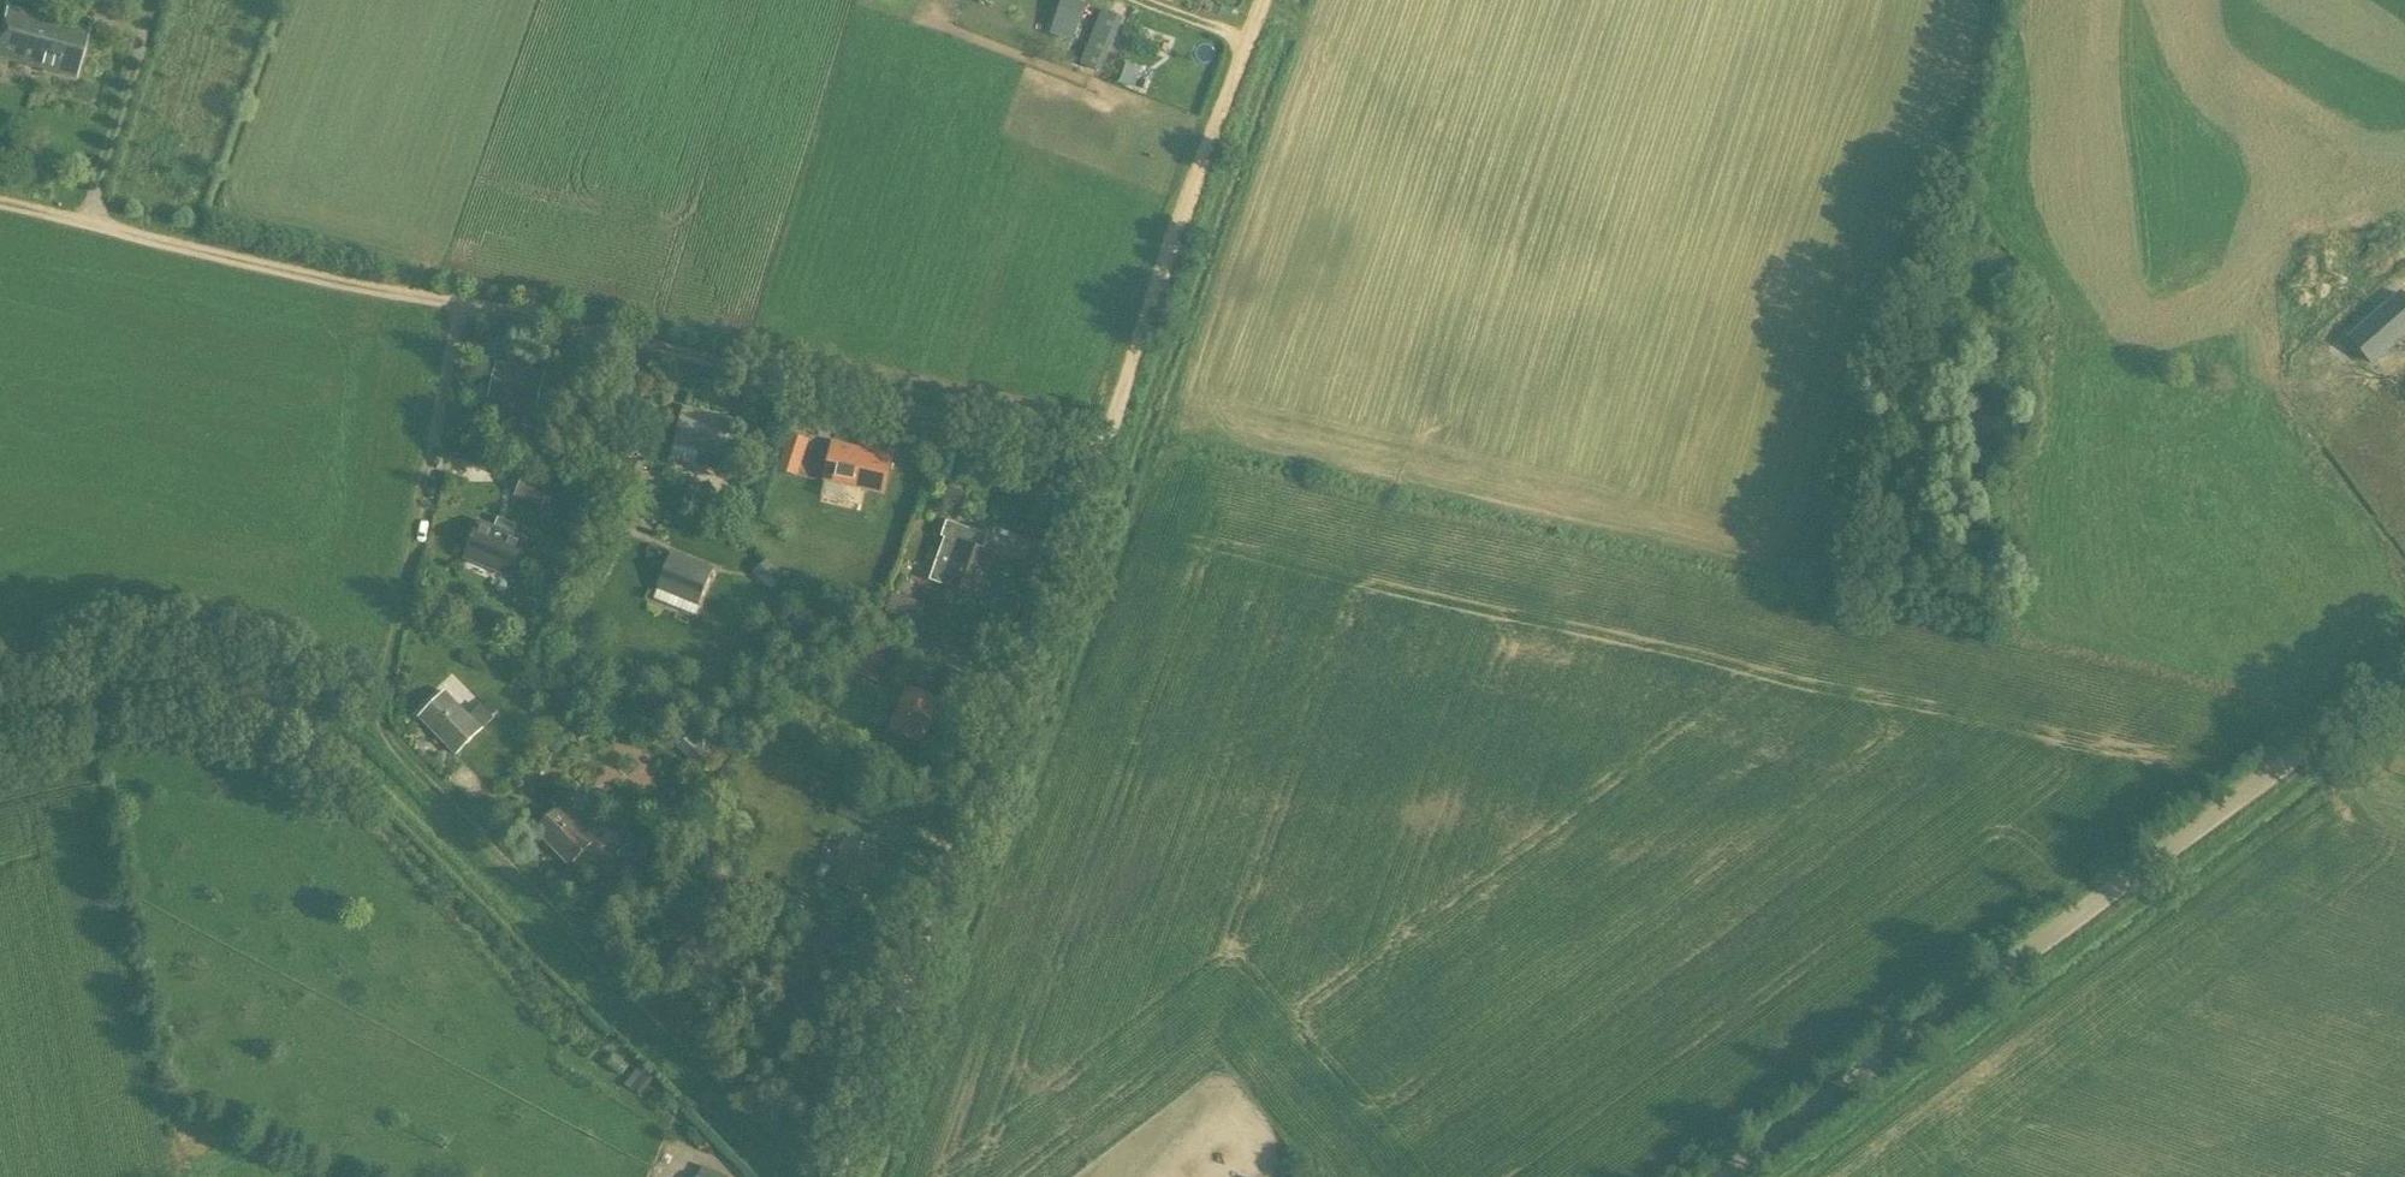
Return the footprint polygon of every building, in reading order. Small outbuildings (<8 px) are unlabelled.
[(1084,46),(1090,28),(1087,26),(1094,5),(1079,0),(1061,0),(1050,34),(1084,46)] [(1102,7),(1081,63),(1103,71),(1124,15),(1102,7)] [(75,80),(88,32),(7,10),(0,34),(0,59),(75,80)] [(2373,367),(2404,340),(2404,296),(2401,291),(2347,338),(2373,367)] [(498,361),(496,369),(489,400),(507,404),(504,416),(533,423),(536,410),(541,391),(570,398),(574,379),(498,361)] [(682,414),(675,445),(674,444),(670,460),(719,471),(730,425),(682,414)] [(806,435),(789,430),(781,460),(792,463),(795,452),(801,454),(806,435)] [(891,462),(848,452),(832,448),(828,469),(843,472),(840,484),(883,494),(891,462)] [(533,470),(520,499),(543,509),(556,481),(533,470)] [(975,493),(969,491),(966,500),(972,502),(975,493)] [(549,597),(555,600),(562,603),(573,580),(558,574),(568,550),(565,549),(574,528),(533,510),(524,530),(549,541),(537,567),(558,576),(553,586),(554,587),(549,597)] [(466,554),(513,572),(525,540),(479,522),(466,554)] [(943,584),(974,595),(989,552),(958,542),(943,584)] [(672,555),(661,583),(685,593),(683,597),(700,604),(713,572),(672,555)] [(755,571),(772,590),(783,579),(767,561),(755,571)] [(912,605),(919,581),(898,574),(890,599),(912,605)] [(851,670),(880,683),(894,650),(865,637),(851,670)] [(889,731),(915,742),(934,699),(908,688),(889,731)] [(481,705),(469,717),(446,692),(423,714),(460,752),(482,730),(494,718),(481,705)] [(716,755),(693,733),(676,754),(699,776),(716,755)] [(591,821),(584,828),(561,805),(538,827),(573,863),(596,840),(595,839),(602,832),(591,821)] [(859,892),(872,849),(845,841),(831,885),(859,892)] [(729,1176),(702,1165),(696,1176),(728,1176),(729,1176)]
